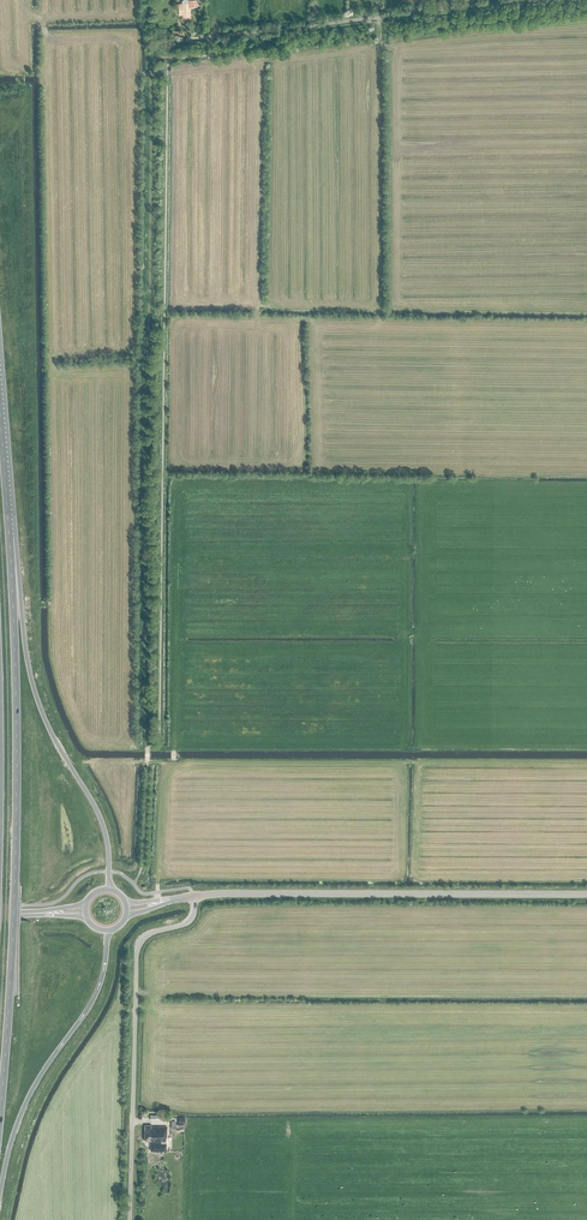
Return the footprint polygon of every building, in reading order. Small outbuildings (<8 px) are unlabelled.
[(190,4),(190,2),(189,1),(188,0),(183,0),(182,1),(181,3),(182,4),(179,4),(179,16),(182,16),(182,20),(191,20),(190,4)] [(165,1143),(165,1138),(166,1138),(167,1127),(151,1127),(151,1126),(149,1126),(145,1126),(145,1141),(151,1142),(151,1143),(165,1143)]
